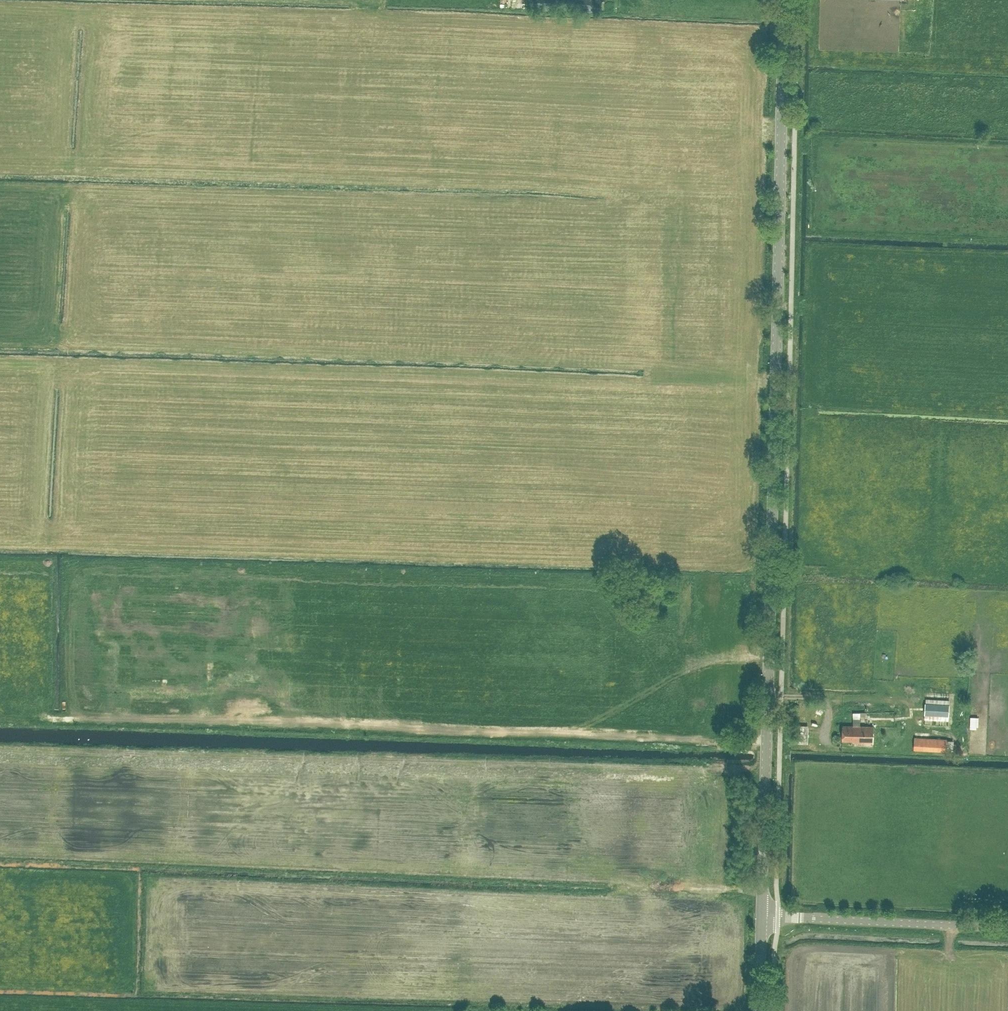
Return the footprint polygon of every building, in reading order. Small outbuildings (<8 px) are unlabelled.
[(924,715),(948,716),(949,704),(925,703),(924,715)] [(970,712),(970,724),(979,724),(979,713),(970,712)] [(809,742),(809,725),(799,725),(799,742),(809,742)] [(859,726),(853,726),(843,725),(843,727),(842,727),(842,740),(853,740),(853,742),(873,743),(873,726),(865,726),(859,726)] [(913,750),(946,752),(946,739),(914,738),(913,750)]
